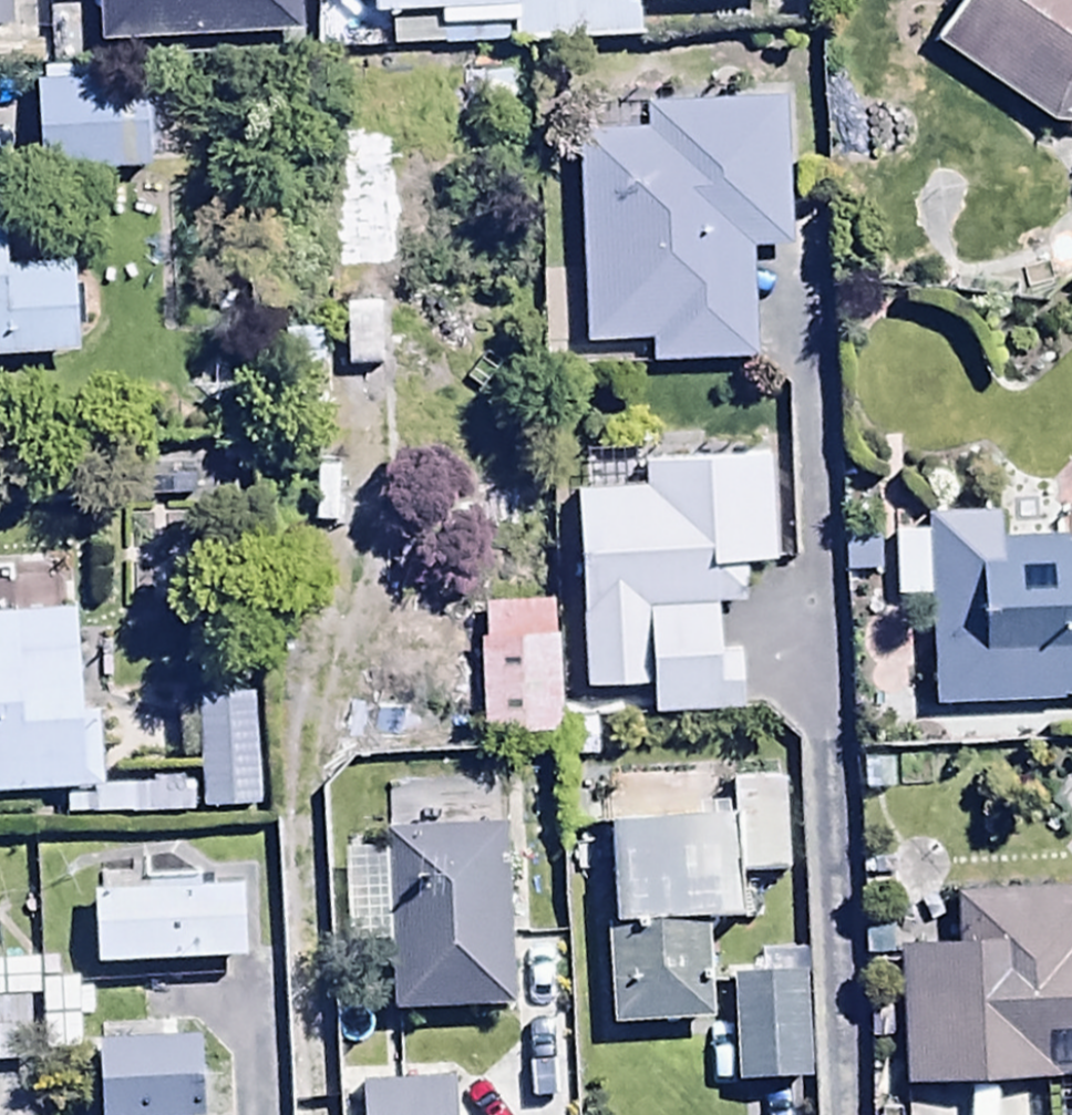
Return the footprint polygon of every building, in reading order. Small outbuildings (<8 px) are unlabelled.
[(105,44),(294,38),(293,0),(104,0),(105,44)] [(348,2),(370,1),(371,16),(440,13),(441,34),(465,33),(465,49),(638,41),(636,4),(726,0),(348,0),(348,2)] [(1048,127),(1071,129),(1071,0),(965,0),(933,45),(1048,127)] [(40,75),(43,177),(153,173),(150,71),(40,75)] [(644,137),(577,139),(584,349),(647,347),(648,374),(751,371),(747,253),(790,252),(785,103),(643,108),(644,137)] [(84,358),(78,262),(12,266),(8,200),(0,201),(0,363),(84,358)] [(590,494),(578,495),(588,691),(649,687),(651,721),(746,716),(743,658),(724,659),(722,610),(751,608),(749,571),(787,569),(781,463),(651,470),(650,449),(587,452),(590,494)] [(936,713),(1071,705),(1071,548),(999,552),(998,530),(891,536),(894,604),(930,602),(936,713)] [(65,799),(66,820),(193,816),(192,785),(105,788),(102,698),(83,699),(80,613),(64,613),(62,574),(0,576),(0,801),(65,799)] [(558,605),(481,606),(484,744),(561,742),(558,605)] [(260,696),(202,697),(204,812),(262,811),(260,696)] [(735,826),(608,829),(614,1032),(715,1029),(712,927),(746,926),(745,880),(797,879),(794,784),(734,786),(735,826)] [(510,1017),(502,833),(386,838),(386,855),(344,857),(349,954),(395,952),(398,1022),(510,1017)] [(245,883),(99,889),(102,974),(249,968),(245,883)] [(903,1088),(1071,1081),(1071,891),(954,896),(956,949),(897,952),(903,1088)] [(0,968),(0,1069),(30,1069),(30,1002),(39,1002),(39,967),(0,968)] [(807,981),(733,984),(738,1090),(811,1087),(807,981)] [(81,986),(45,986),(45,1055),(81,1055),(81,986)] [(102,1044),(105,1114),(209,1114),(206,1040),(102,1044)] [(358,1091),(358,1114),(457,1114),(456,1088),(358,1091)]
